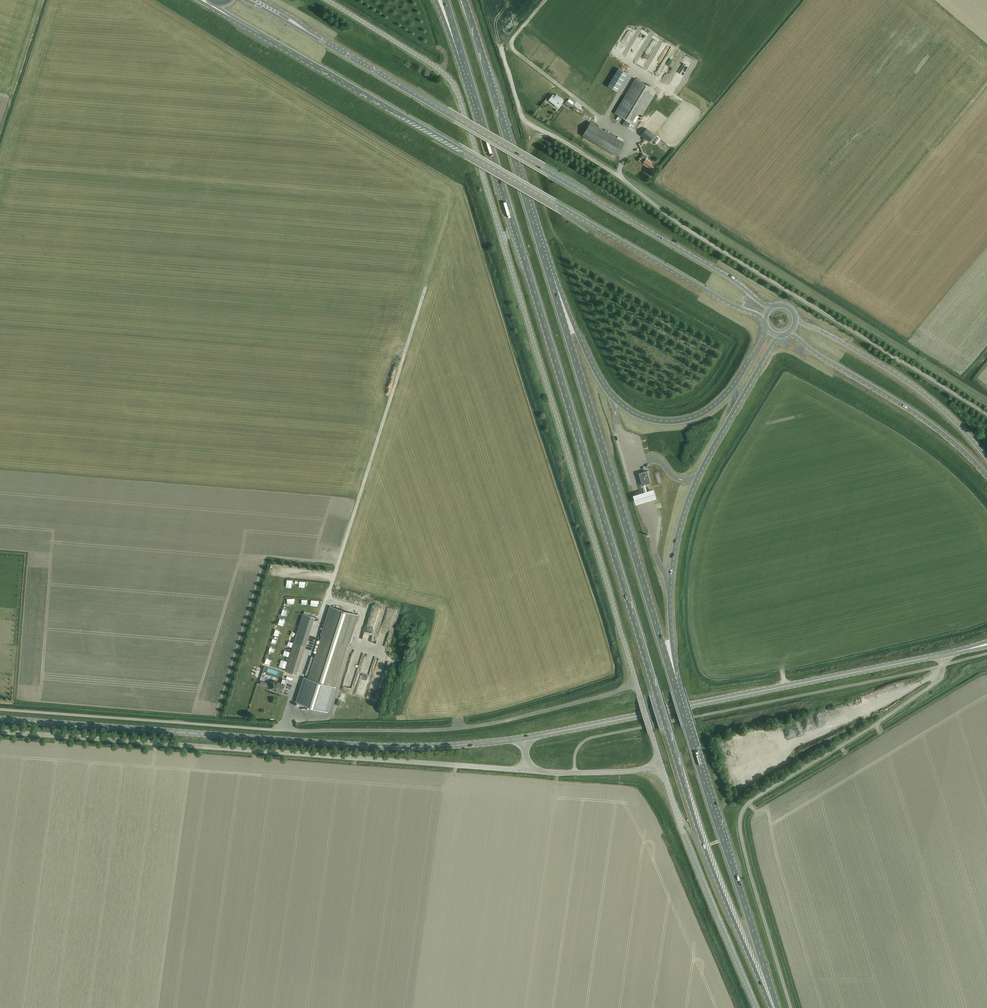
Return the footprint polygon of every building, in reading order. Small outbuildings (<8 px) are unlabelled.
[(654,48),(661,35),(657,33),(651,47),(654,48)] [(616,90),(630,68),(622,63),(608,86),(616,90)] [(657,91),(654,89),(635,78),(614,113),(624,118),(621,123),(633,130),(657,91)] [(559,107),(564,100),(556,95),(555,96),(553,95),(549,100),(559,107)] [(617,156),(625,143),(590,122),(583,135),(613,153),(609,158),(614,161),(617,156)] [(657,136),(655,135),(646,128),(641,135),(644,137),(643,139),(644,140),(646,138),(651,143),(657,136)] [(653,142),(660,147),(663,141),(657,137),(653,142)] [(656,165),(646,159),(647,156),(643,153),(638,161),(652,170),(656,165)] [(638,473),(642,485),(642,484),(650,482),(650,483),(651,483),(647,471),(638,473)] [(632,497),(635,506),(656,499),(653,490),(647,492),(644,485),(642,486),(644,493),(632,497)] [(335,687),(348,643),(349,643),(358,615),(330,606),(321,635),(322,635),(308,678),(304,677),(296,702),(327,712),(335,687)] [(303,613),(294,642),(306,645),(315,617),(303,613)] [(294,642),(285,671),(296,674),(306,645),(294,642)] [(274,681),(271,689),(282,693),(286,680),(283,678),(281,683),(274,681)] [(374,680),(371,692),(379,695),(383,682),(381,682),(380,685),(377,684),(378,681),(374,680)]
